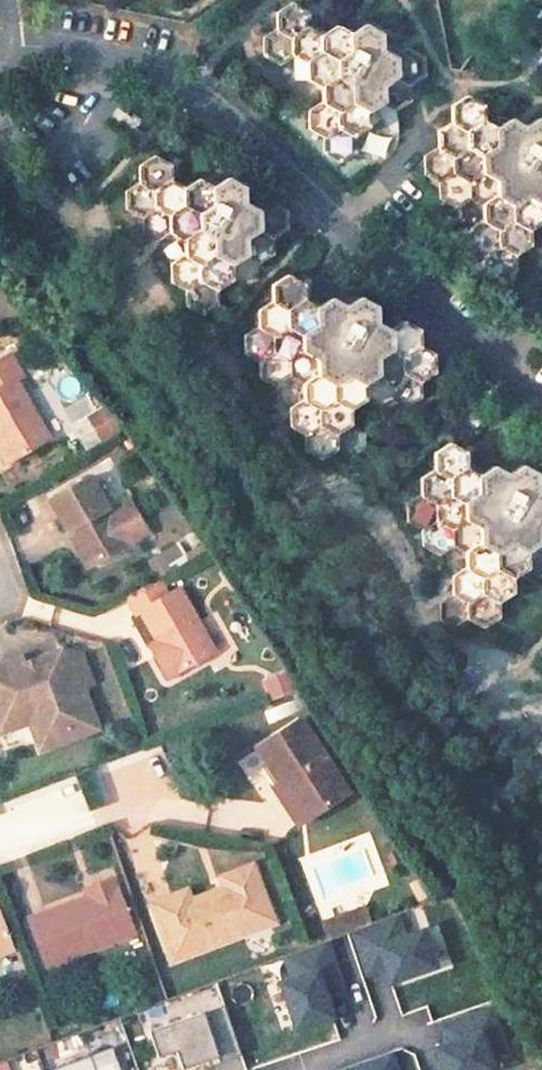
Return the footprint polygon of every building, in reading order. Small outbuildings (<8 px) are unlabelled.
[(317,134),(316,155),(339,161),(354,153),(349,137),(361,126),(361,113),(374,102),(384,109),(406,102),(407,89),(421,79),(423,56),(408,51),(393,60),(373,51),(375,33),(359,26),(347,34),(329,28),(319,37),(296,28),(296,11),(286,6),(272,15),(270,31),(257,41),(255,58),(275,67),(287,60),(301,66),(303,82),(317,90),(317,105),(305,111),(303,131),(317,134)] [(531,116),(514,126),(499,119),(485,126),(477,121),(476,105),(460,96),(445,106),(445,121),(430,128),(431,148),(418,155),(419,172),(430,177),(431,196),(447,207),(464,197),(471,201),(473,218),(462,228),(460,244),(475,255),(493,243),(509,251),(521,244),(521,228),(535,216),(541,220),(541,121),(531,116)] [(161,165),(152,159),(138,168),(137,185),(123,193),(122,210),(130,215),(146,208),(166,218),(167,231),(182,241),(182,256),(171,262),(169,285),(184,294),(183,308),(204,318),(217,310),(217,291),(228,282),(228,266),(243,256),(258,263),(269,256),(269,242),(282,232),(281,212),(268,205),(251,214),(242,210),(239,192),(225,181),(209,191),(198,183),(176,195),(164,189),(161,165)] [(301,382),(301,401),(288,412),(287,431),(300,435),(301,452),(321,461),(331,454),(333,432),(344,427),(347,409),(361,400),(378,407),(387,399),(401,405),(413,398),(415,379),(428,374),(427,353),(413,346),(410,328),(397,321),(380,330),(370,324),(370,307),(356,302),(339,309),(328,303),(312,311),(298,301),(297,289),(284,281),(269,289),(269,303),(260,312),(257,329),(246,338),(247,355),(257,360),(258,377),(276,385),(291,378),(301,382)] [(37,438),(5,382),(13,378),(1,356),(0,357),(0,459),(37,438)] [(101,405),(83,417),(98,440),(116,429),(101,405)] [(414,499),(404,503),(404,522),(417,526),(418,543),(435,553),(447,548),(461,554),(459,574),(448,582),(449,594),(461,601),(461,616),(475,624),(490,618),(490,598),(500,589),(501,575),(517,567),(528,571),(541,564),(541,491),(533,488),(531,472),(517,464),(505,472),(491,464),(471,472),(460,466),(458,450),(447,445),(429,452),(427,473),(417,479),(414,499)] [(80,578),(148,541),(126,501),(99,515),(80,481),(39,503),(80,578)] [(163,564),(181,555),(174,541),(156,550),(163,564)] [(143,646),(161,678),(197,657),(189,642),(198,636),(171,589),(161,595),(151,578),(120,597),(129,613),(134,610),(152,641),(143,646)] [(14,664),(12,657),(0,662),(0,728),(19,720),(31,749),(88,729),(71,684),(81,681),(69,655),(52,650),(14,664)] [(258,685),(265,703),(291,693),(284,675),(258,685)] [(256,768),(292,819),(341,785),(296,721),(253,751),(262,763),(256,768)] [(144,903),(165,960),(267,921),(245,864),(214,876),(218,888),(183,901),(179,890),(144,903)] [(38,966),(126,934),(106,879),(77,890),(80,899),(21,921),(38,966)] [(323,922),(328,937),(367,922),(362,908),(323,922)] [(285,970),(267,976),(285,1027),(349,1005),(326,938),(279,954),(285,970)] [(393,988),(377,990),(380,1016),(396,1014),(393,988)] [(492,999),(415,1020),(428,1069),(488,1069),(510,1064),(492,999)] [(175,1064),(234,1047),(220,1000),(143,1022),(151,1049),(169,1044),(175,1064)] [(390,1049),(327,1069),(397,1069),(390,1049)] [(80,1061),(55,1069),(84,1069),(80,1061)]
